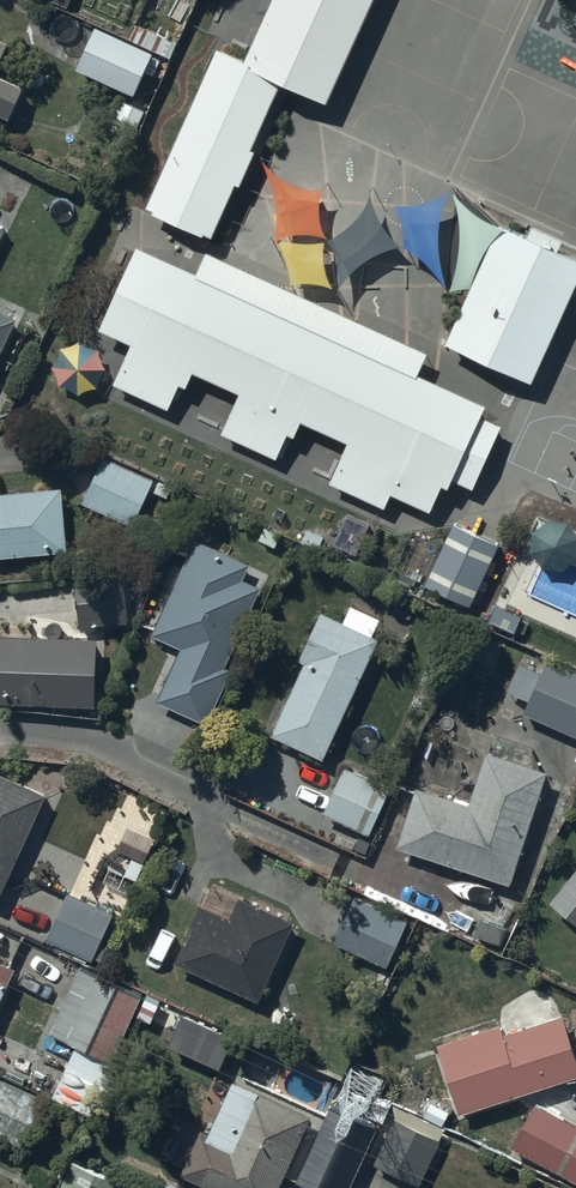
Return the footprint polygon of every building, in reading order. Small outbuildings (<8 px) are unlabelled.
[(147,200),(214,229),(277,89),(326,110),(375,0),(266,0),(242,54),(217,42),(147,200)] [(153,47),(95,20),(76,62),(134,89),(153,47)] [(0,31),(0,55),(9,35),(0,31)] [(10,111),(24,80),(0,69),(0,106),(10,111)] [(539,375),(559,331),(575,293),(575,246),(501,213),(472,277),(447,335),(523,368),(539,375)] [(135,336),(117,377),(169,401),(180,375),(187,378),(194,362),(244,384),(224,427),(277,451),(288,426),(295,430),(302,414),(349,435),(329,478),(386,504),(393,488),(431,505),(443,477),(449,480),(452,473),(474,483),(486,456),(503,418),(484,409),(490,394),(169,251),(139,238),(102,321),(135,336)] [(18,312),(0,304),(0,349),(18,312)] [(102,453),(81,499),(134,522),(154,476),(102,453)] [(62,482),(0,486),(0,551),(67,546),(62,482)] [(454,517),(426,579),(472,599),(500,538),(458,519),(454,517)] [(250,557),(196,533),(152,628),(181,642),(156,695),(207,719),(232,663),(225,660),(261,582),(243,573),(250,557)] [(78,569),(80,623),(127,621),(125,567),(78,569)] [(345,614),(322,603),(299,652),(305,655),(270,728),(323,753),(388,614),(353,597),(345,614)] [(497,600),(490,615),(516,627),(522,612),(523,611),(497,599),(497,600)] [(98,630),(0,628),(0,695),(96,698),(98,630)] [(549,652),(543,666),(520,656),(507,685),(528,694),(523,706),(575,730),(575,664),(549,652)] [(417,780),(397,839),(511,876),(548,763),(488,743),(470,798),(417,780)] [(391,781),(347,761),(324,810),(369,830),(391,781)] [(46,788),(0,767),(0,891),(46,788)] [(156,835),(127,821),(117,843),(145,857),(156,835)] [(551,895),(575,915),(575,864),(551,895)] [(115,908),(68,886),(46,934),(93,956),(115,908)] [(201,898),(175,956),(259,992),(293,914),(241,891),(232,912),(201,898)] [(409,915),(356,891),(335,936),(389,960),(409,915)] [(16,961),(0,954),(0,995),(16,961)] [(143,988),(95,967),(73,1016),(122,1037),(143,988)] [(461,1107),(575,1069),(575,1046),(564,1008),(504,1028),(501,1017),(438,1037),(461,1107)] [(105,1078),(68,1061),(53,1094),(90,1110),(105,1078)] [(22,1142),(45,1093),(0,1072),(0,1131),(22,1142)] [(179,1168),(222,1187),(277,1187),(314,1110),(234,1073),(208,1127),(199,1123),(179,1168)] [(511,1140),(575,1176),(575,1117),(537,1095),(511,1140)] [(447,1123),(394,1099),(384,1120),(389,1122),(372,1158),(420,1181),(447,1123)] [(335,1101),(322,1128),(336,1135),(314,1182),(327,1187),(350,1187),(381,1122),(335,1101)] [(58,1187),(116,1187),(121,1178),(73,1156),(58,1187)]
